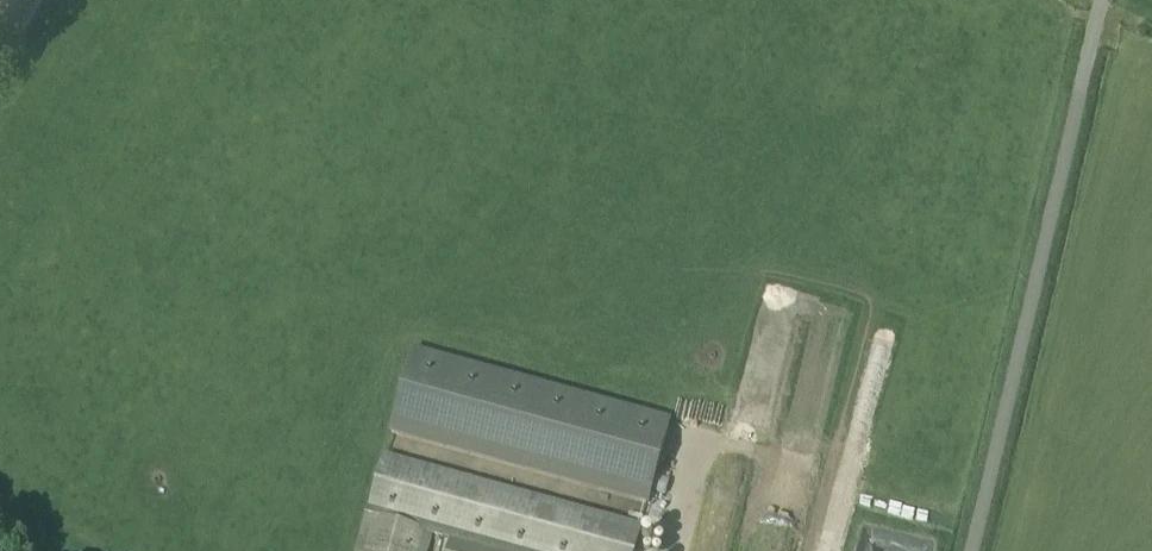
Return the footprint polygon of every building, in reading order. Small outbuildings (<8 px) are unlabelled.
[(648,505),(671,420),(411,349),(388,434),(648,505)] [(381,461),(367,512),(368,513),(367,518),(366,518),(357,550),(425,550),(429,535),(449,541),(447,550),(634,550),(639,529),(381,461)]
